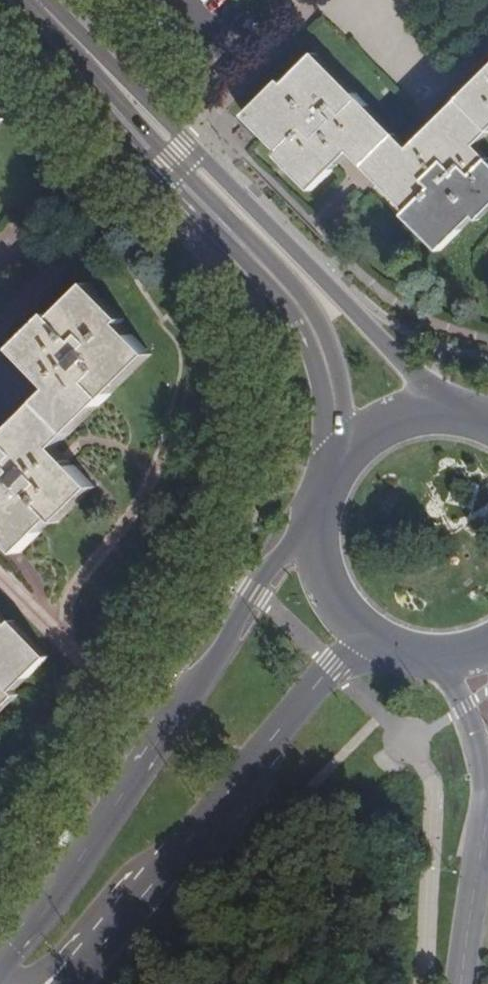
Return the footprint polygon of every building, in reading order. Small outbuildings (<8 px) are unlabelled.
[(458,99),(409,148),(396,134),(317,53),(285,83),(282,81),(245,116),(279,151),(277,154),(311,190),(351,152),(365,166),(408,211),(404,215),(439,250),(475,217),(478,220),(487,210),(487,157),(477,145),(487,133),(487,70),(458,99)] [(19,553),(55,517),(59,522),(94,487),(56,448),(150,354),(120,324),(124,319),(88,283),(54,318),(49,313),(14,349),(51,388),(0,439),(0,533),(19,553)] [(19,695),(15,690),(49,657),(14,621),(11,624),(0,613),(0,713),(19,695)]
